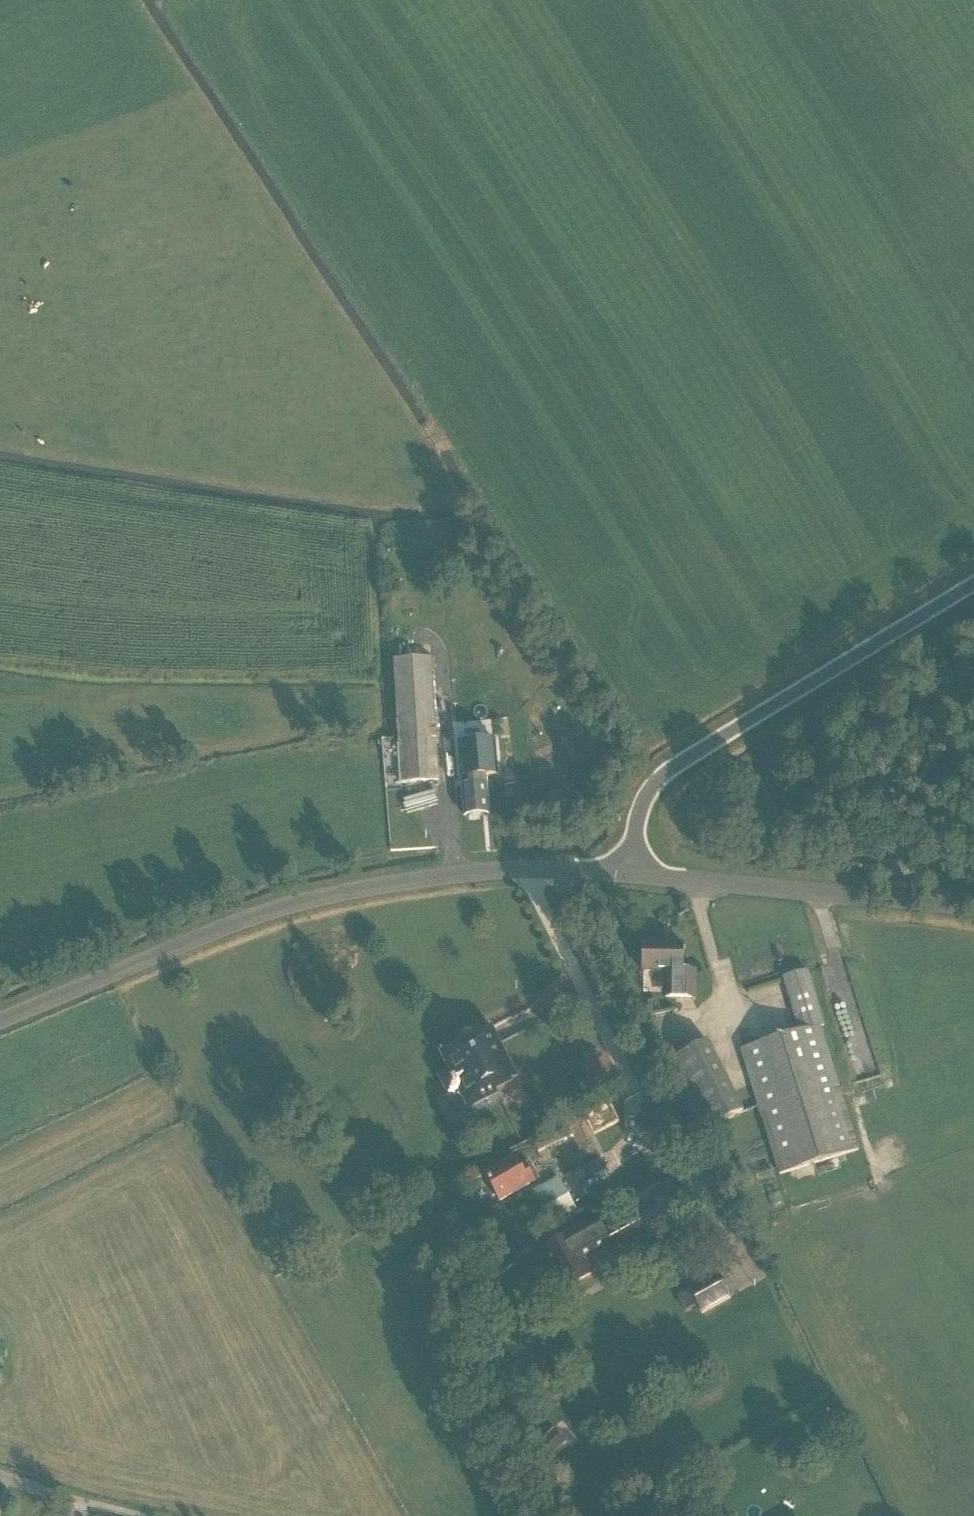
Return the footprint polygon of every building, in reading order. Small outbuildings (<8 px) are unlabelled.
[(431,658),(394,661),(402,783),(439,780),(431,658)] [(485,786),(478,787),(478,778),(462,779),(464,818),(487,816),(485,786)] [(681,970),(682,943),(641,943),(641,971),(664,971),(664,998),(694,998),(694,970),(681,970)] [(782,978),(799,1032),(740,1050),(778,1174),(859,1150),(821,1026),(825,1025),(808,970),(782,978)] [(491,1026),(439,1052),(448,1071),(437,1076),(447,1096),(458,1091),(467,1110),(497,1095),(494,1089),(516,1078),(491,1026)] [(707,1041),(670,1060),(707,1129),(744,1110),(707,1041)] [(862,1052),(868,1076),(877,1073),(871,1050),(862,1052)] [(860,1085),(863,1097),(884,1092),(882,1080),(860,1085)] [(565,1140),(564,1138),(571,1135),(568,1128),(534,1143),(538,1152),(565,1140)] [(520,1167),(514,1157),(484,1174),(500,1201),(530,1184),(539,1178),(529,1162),(520,1167)] [(533,1190),(547,1219),(573,1206),(559,1177),(533,1190)] [(495,1224),(502,1240),(532,1226),(524,1210),(495,1224)] [(634,1214),(602,1231),(596,1221),(540,1251),(554,1277),(553,1278),(555,1282),(556,1281),(559,1286),(588,1270),(582,1259),(604,1248),(608,1255),(646,1235),(634,1214)] [(688,1290),(701,1314),(731,1298),(718,1274),(688,1290)] [(538,1443),(549,1457),(566,1443),(554,1429),(538,1443)]
